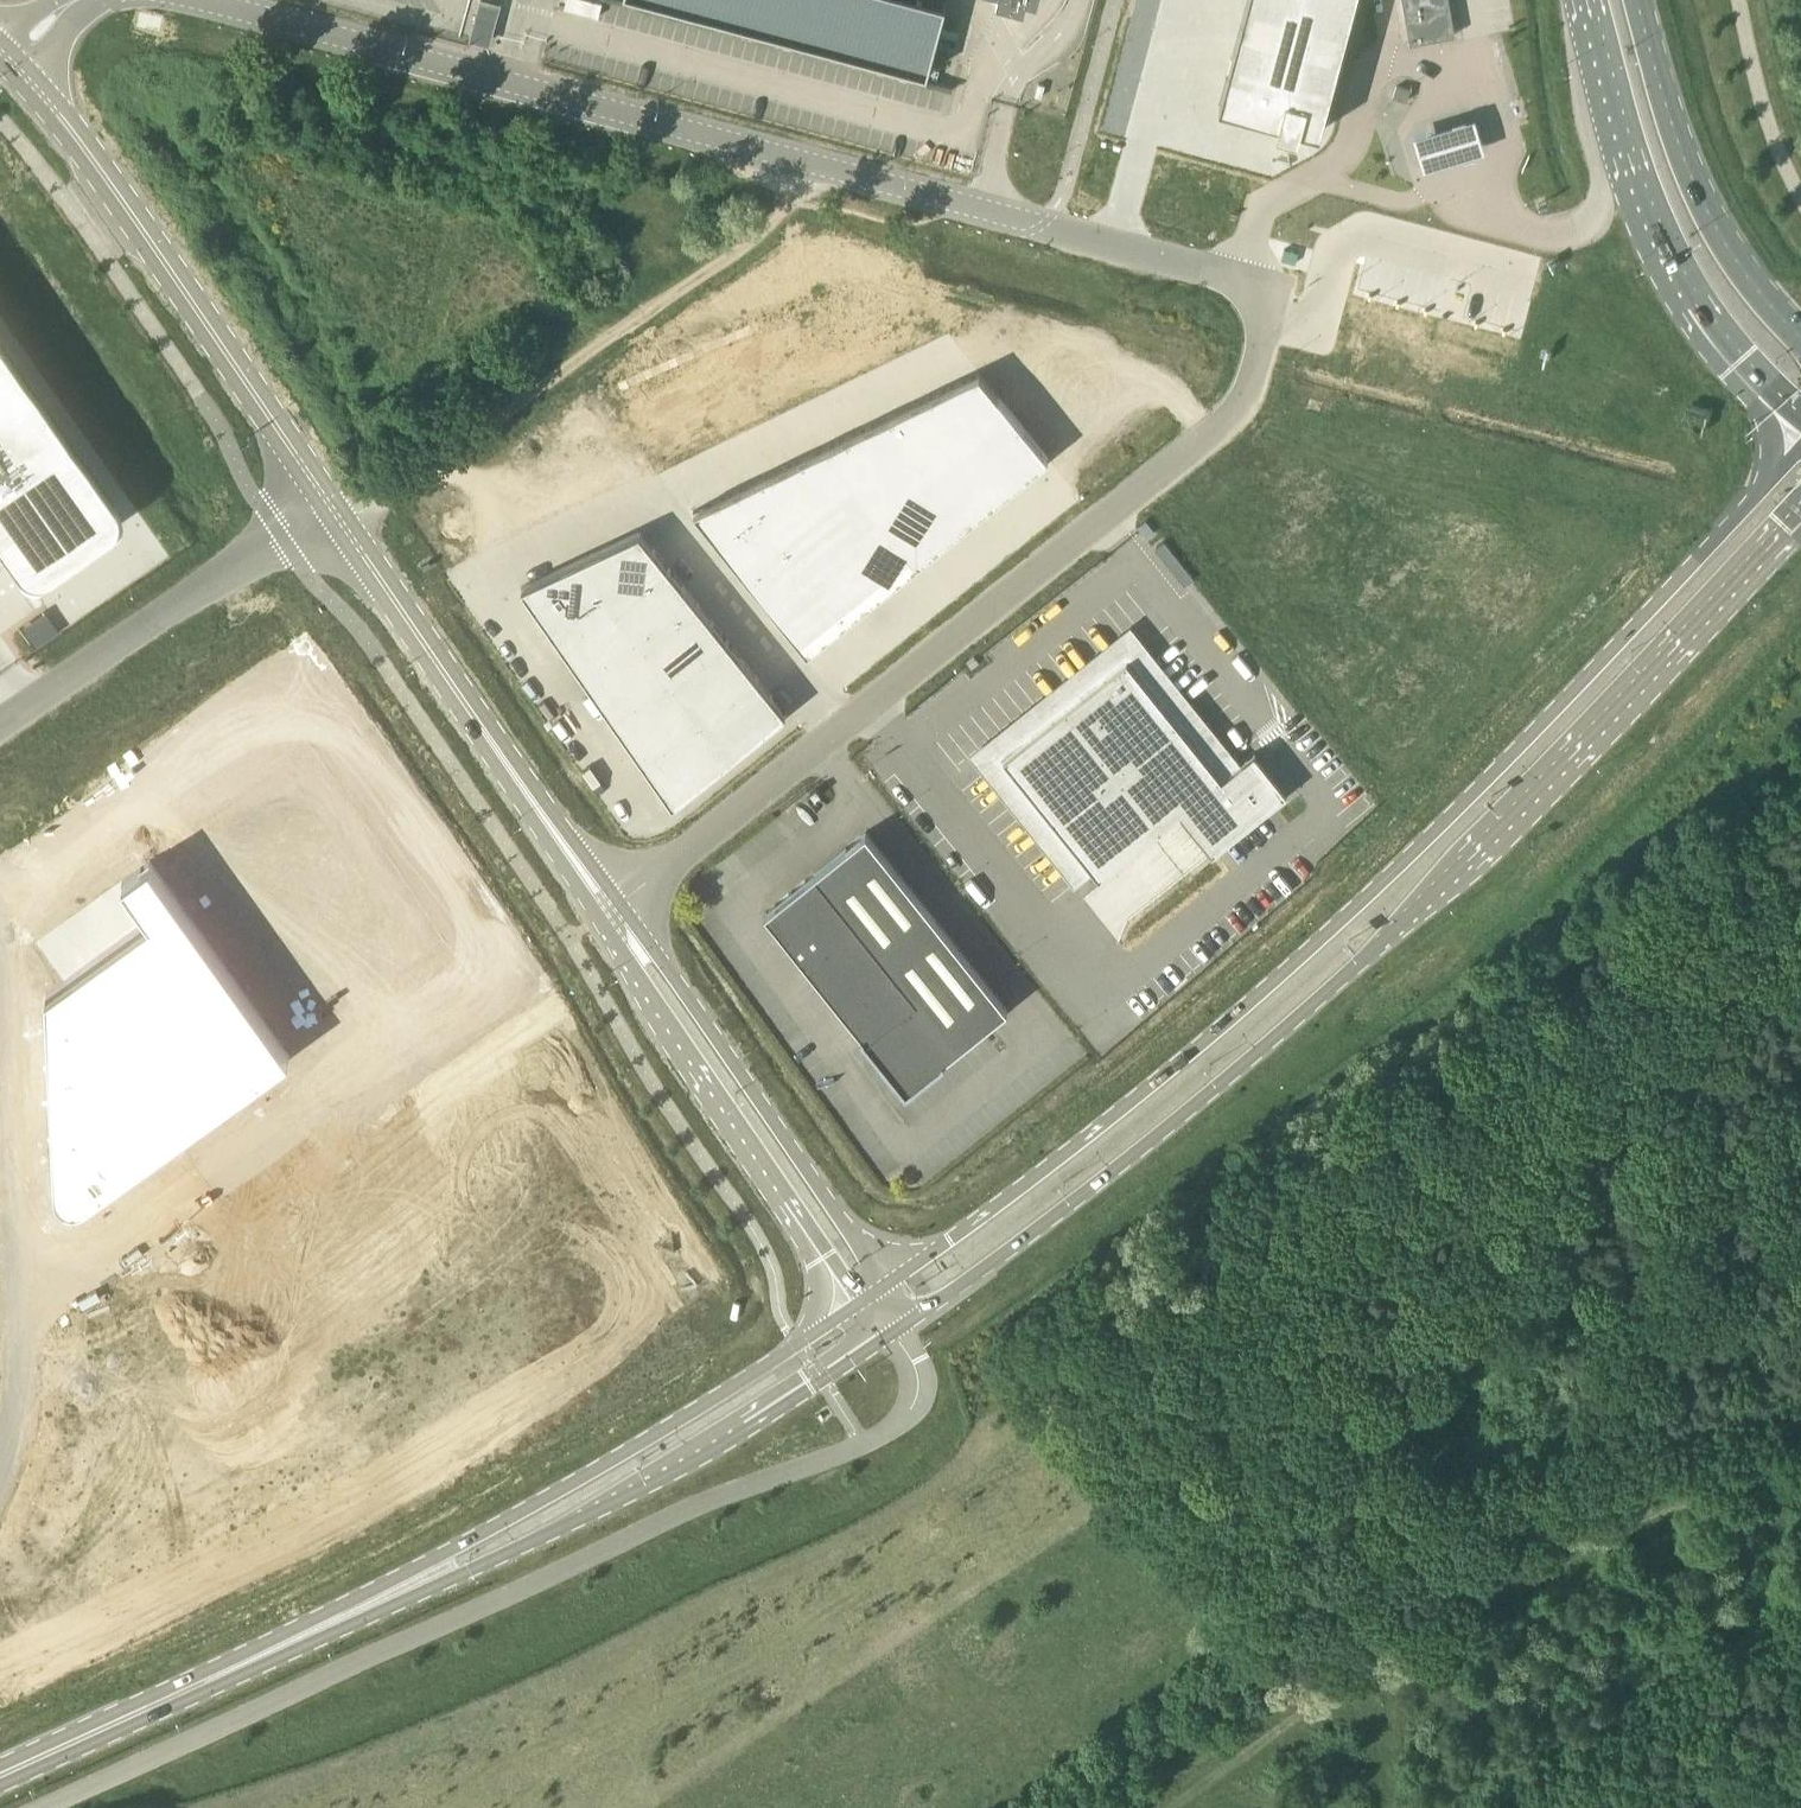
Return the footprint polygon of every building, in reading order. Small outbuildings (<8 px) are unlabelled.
[(480,2),(481,2),(473,30),(492,35),(500,7),(501,8),(502,4),(500,4),(500,7),(482,2),(482,0),(481,0),(480,2)] [(956,0),(633,0),(632,6),(940,74),(956,0)] [(1210,103),(1268,118),(1266,127),(1287,133),(1290,124),(1309,130),(1344,0),(1237,0),(1210,103)] [(1411,42),(1440,37),(1455,34),(1450,0),(1403,0),(1411,42)] [(1408,101),(1411,89),(1397,85),(1394,96),(1408,101)] [(1477,125),(1415,143),(1424,175),(1487,156),(1477,125)] [(14,565),(18,570),(24,573),(29,575),(32,575),(35,575),(40,574),(44,573),(52,568),(104,531),(107,528),(109,526),(111,523),(113,519),(114,516),(114,513),(114,508),(112,503),(110,498),(107,494),(0,341),(0,546),(14,565)] [(980,362),(692,500),(806,644),(1049,447),(1068,470),(1178,385),(1173,362),(1093,342),(998,386),(980,362)] [(638,536),(516,586),(667,795),(776,710),(638,536)] [(405,559),(414,552),(410,547),(401,553),(405,559)] [(1128,659),(1002,757),(1100,878),(1181,814),(1213,854),(1220,848),(1289,793),(1256,752),(1223,778),(1128,659)] [(279,768),(150,860),(290,1056),(323,1102),(485,986),(335,777),(330,773),(323,769),(321,768),(318,766),(315,765),(312,764),(308,764),(301,764),(295,764),(288,765),(283,767),(279,768)] [(907,1091),(913,1086),(913,1085),(944,1061),(943,1060),(1008,1008),(867,831),(765,912),(864,1035),(863,1035),(902,1084),(902,1085),(907,1091)] [(150,918),(48,992),(56,1185),(57,1188),(58,1192),(61,1196),(64,1199),(68,1201),(71,1203),(77,1203),(82,1203),(85,1202),(88,1200),(290,1056),(150,860),(123,880),(150,918)]
